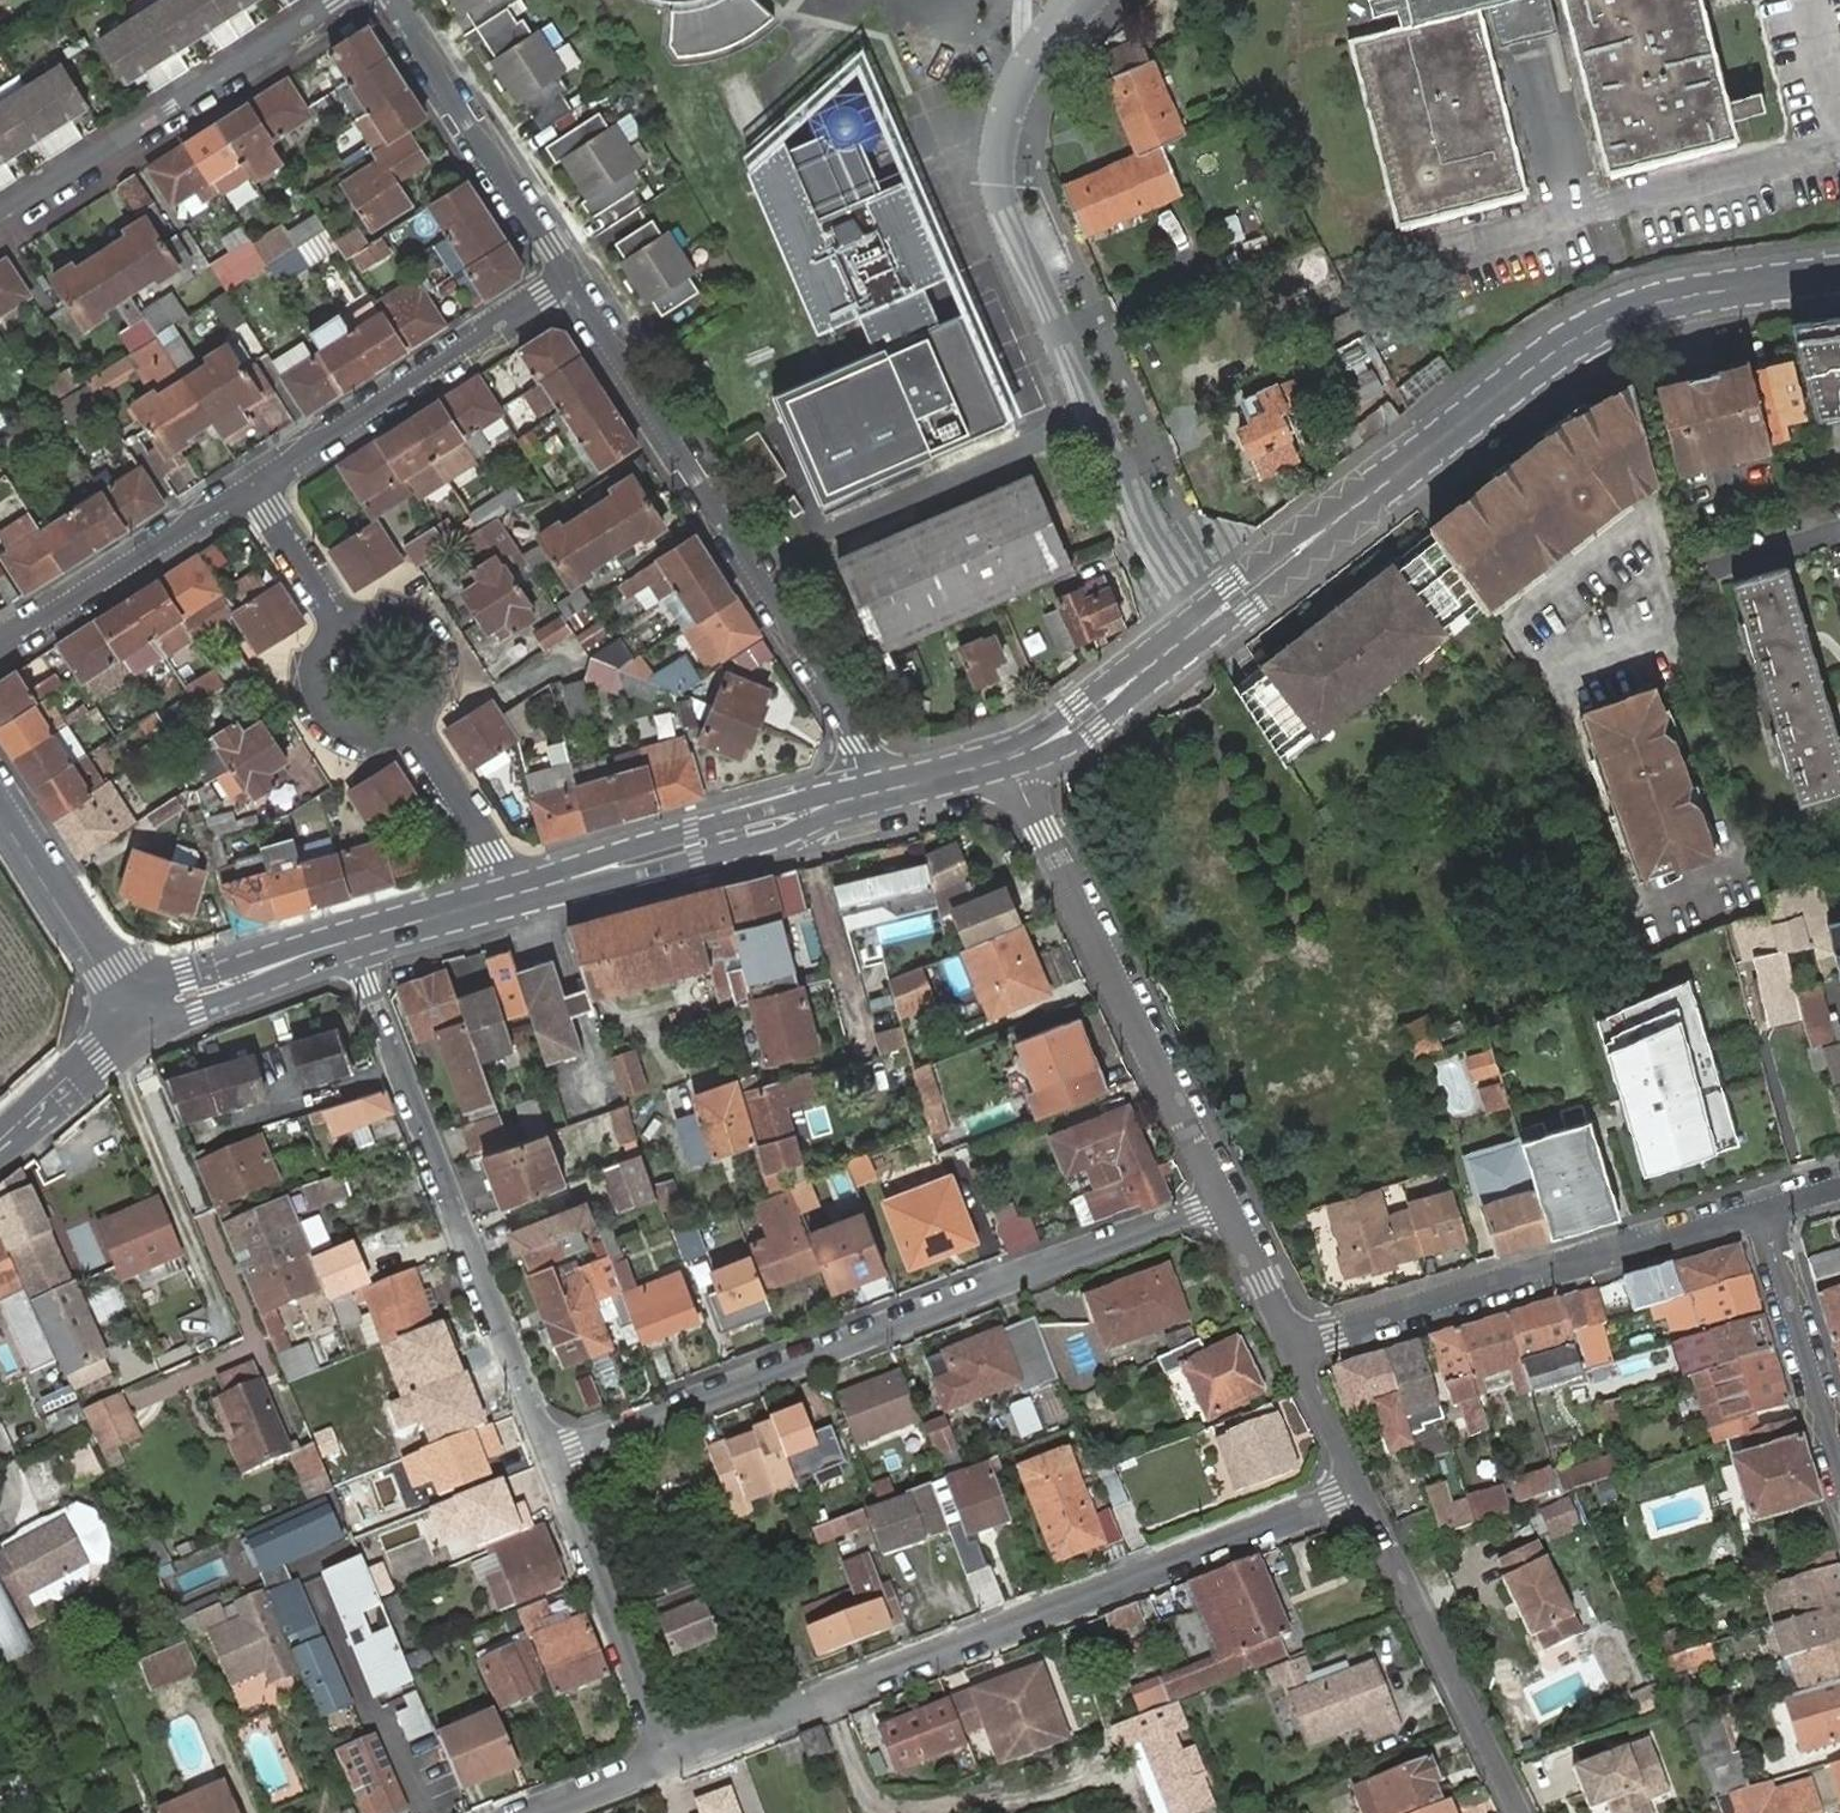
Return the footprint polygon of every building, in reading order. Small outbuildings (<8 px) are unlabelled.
[(157,91),(190,70),(179,52),(212,31),(223,48),(256,27),(245,10),(261,0),(165,0),(101,41),(129,84),(145,74),(157,91)] [(476,26),(480,23),(468,4),(465,6),(461,0),(452,0),(461,14),(466,11),(476,26)] [(480,23),(508,5),(516,0),(461,0),(465,6),(468,4),(480,23)] [(778,0),(673,0),(671,42),(678,53),(694,52),(715,48),(739,39),(755,30),(775,14),(784,5),(778,0)] [(1397,225),(1526,192),(1478,7),(1488,4),(1499,47),(1557,32),(1549,0),(1407,0),(1414,25),(1403,28),(1350,42),(1391,204),(1397,225)] [(1403,28),(1414,25),(1407,0),(1370,0),(1374,17),(1399,11),(1403,28)] [(1606,171),(1737,137),(1732,117),(1765,109),(1760,91),(1727,99),(1700,0),(1561,0),(1606,171)] [(513,75),(553,49),(540,28),(533,33),(523,17),(518,21),(508,5),(480,23),(481,24),(494,44),(491,46),(504,66),(507,64),(513,75)] [(504,80),(513,75),(507,64),(504,66),(491,46),(494,44),(481,24),(480,23),(476,26),(496,56),(490,59),(504,80)] [(369,26),(331,50),(339,62),(351,80),(389,56),(369,26)] [(1139,38),(1100,55),(1110,77),(1148,59),(1139,38)] [(520,85),(511,90),(518,102),(523,98),(542,129),(574,108),(564,93),(570,89),(560,74),(566,70),(553,49),(513,75),(520,85)] [(408,86),(389,56),(351,80),(370,110),(408,86)] [(1101,182),(1098,173),(1066,186),(1065,182),(1063,183),(1086,236),(1088,235),(1087,233),(1183,189),(1162,143),(1184,133),(1152,59),(1155,58),(1154,57),(1148,59),(1110,77),(1104,79),(1105,81),(1107,80),(1124,117),(1141,153),(1109,167),(1112,177),(1101,182)] [(328,70),(340,88),(351,80),(339,62),(328,70)] [(18,180),(7,162),(40,141),(51,158),(84,137),(73,119),(90,109),(62,66),(0,105),(0,191),(18,180)] [(298,72),(288,77),(293,85),(302,79),(298,72)] [(504,80),(511,90),(520,85),(513,75),(504,80)] [(293,85),(288,77),(248,104),(272,142),(312,115),(308,108),(293,85)] [(370,110),(351,80),(340,88),(343,93),(342,94),(357,118),(370,110)] [(427,116),(408,86),(370,110),(389,139),(427,116)] [(939,324),(923,288),(952,276),(910,178),(884,189),(868,154),(883,130),(877,103),(854,87),(832,88),(809,112),(811,140),(789,149),(785,140),(747,172),(817,334),(859,316),(874,352),(773,396),(818,504),(1012,422),(965,313),(939,324)] [(335,107),(328,95),(319,101),(308,108),(312,115),(315,119),(335,107)] [(272,142),(248,104),(218,122),(242,160),(251,174),(252,176),(282,157),(272,142)] [(389,139),(370,110),(357,118),(377,147),(389,139)] [(574,178),(629,143),(616,123),(610,127),(600,112),(546,146),(557,162),(562,159),(574,178)] [(218,122),(189,141),(213,179),(221,193),(251,174),(242,160),(218,122)] [(413,206),(394,177),(425,157),(408,130),(377,150),(383,160),(345,184),(375,231),(413,206)] [(189,141),(148,167),(172,205),(195,190),(204,204),(221,193),(213,179),(189,141)] [(642,163),(629,143),(574,178),(587,198),(582,201),(592,217),(646,183),(636,167),(642,163)] [(1103,170),(1098,173),(1101,182),(1112,177),(1109,167),(1103,170)] [(136,174),(120,185),(137,212),(144,207),(167,240),(175,234),(136,174)] [(489,211),(469,181),(431,206),(451,235),(489,211)] [(195,190),(172,205),(181,218),(204,204),(195,190)] [(451,235),(431,206),(422,212),(441,242),(451,235)] [(508,241),(489,211),(451,235),(470,265),(508,241)] [(298,246),(327,228),(319,215),(290,234),(298,246)] [(116,301),(129,293),(156,276),(159,281),(178,270),(162,243),(144,217),(126,229),(129,234),(103,251),(76,268),(73,263),(54,275),(70,301),(87,327),(106,315),(102,309),(116,301)] [(620,261),(634,282),(683,250),(669,229),(662,233),(653,218),(615,242),(625,257),(620,261)] [(260,253),(290,234),(283,225),(254,243),(258,250),(260,253)] [(308,263),(338,244),(327,228),(298,246),(304,257),(308,263)] [(360,231),(338,244),(348,259),(356,254),(369,246),(360,231)] [(268,266),(298,246),(290,234),(260,253),(268,266)] [(391,252),(381,238),(369,246),(356,254),(365,269),(391,252)] [(33,241),(19,250),(45,288),(53,282),(44,268),(49,265),(33,241)] [(523,265),(508,241),(470,265),(467,267),(487,299),(520,278),(523,265)] [(224,262),(214,269),(218,275),(228,291),(255,274),(268,266),(260,253),(258,250),(254,243),(241,252),(245,258),(228,269),(224,262)] [(304,257),(298,246),(268,266),(275,276),(304,257)] [(683,250),(634,282),(647,303),(652,300),(662,315),(699,291),(690,275),(696,271),(683,250)] [(0,262),(0,331),(27,315),(19,303),(31,295),(7,258),(0,262)] [(422,287),(416,277),(375,303),(382,313),(406,351),(447,325),(426,293),(422,287)] [(448,323),(461,314),(442,285),(430,294),(448,323)] [(228,291),(216,299),(231,323),(243,315),(228,291)] [(143,314),(129,293),(116,301),(124,312),(112,320),(131,350),(156,334),(157,335),(188,315),(175,294),(143,314)] [(375,303),(374,300),(345,319),(352,332),(376,370),(406,351),(382,313),(375,303)] [(1816,416),(1839,413),(1839,316),(1828,318),(1792,323),(1795,335),(1816,416)] [(347,389),(376,370),(352,332),(345,319),(344,319),(315,338),(323,351),(347,389)] [(553,328),(520,349),(540,381),(542,379),(581,355),(565,331),(553,328)] [(153,391),(136,402),(152,428),(198,400),(185,378),(160,339),(137,354),(146,367),(140,370),(153,391)] [(1359,339),(1340,349),(1350,368),(1370,358),(1359,339)] [(211,361),(185,378),(198,400),(244,370),(226,344),(208,356),(211,361)] [(307,415),(347,389),(323,351),(283,376),(307,415)] [(600,384),(581,355),(542,379),(561,409),(600,384)] [(1754,371),(1752,371),(1755,382),(1765,423),(1769,438),(1782,434),(1778,420),(1803,414),(1790,361),(1781,363),(1773,366),(1768,362),(1757,364),(1754,371)] [(1719,434),(1725,456),(1728,456),(1744,452),(1771,448),(1769,438),(1765,423),(1755,382),(1752,371),(1750,363),(1710,371),(1702,372),(1710,404),(1719,434)] [(521,391),(505,364),(488,374),(505,401),(521,391)] [(1354,405),(1384,390),(1372,368),(1343,383),(1354,405)] [(65,369),(42,385),(52,400),(76,385),(65,369)] [(212,421),(225,441),(235,435),(232,429),(250,418),(243,408),(260,397),(244,370),(198,400),(212,421)] [(102,371),(86,381),(89,385),(97,396),(104,391),(107,379),(102,371)] [(1694,374),(1655,381),(1677,465),(1682,464),(1703,460),(1725,456),(1719,434),(1710,404),(1702,372),(1694,374)] [(479,375),(439,401),(463,439),(472,452),(474,456),(489,447),(478,430),(504,413),(500,408),(479,375)] [(1292,378),(1242,399),(1253,423),(1240,428),(1250,453),(1253,452),(1262,475),(1269,472),(1290,463),(1298,459),(1289,437),(1292,436),(1282,411),(1303,402),(1292,378)] [(1656,480),(1633,383),(1610,396),(1632,485),(1656,480)] [(580,438),(619,413),(600,384),(561,409),(573,427),(566,432),(573,443),(580,438)] [(105,409),(89,385),(55,406),(72,431),(105,409)] [(1636,498),(1632,485),(1610,396),(1565,423),(1445,516),(1499,596),(1503,601),(1636,498)] [(149,453),(165,477),(186,464),(183,458),(177,450),(188,443),(185,438),(212,421),(198,400),(152,428),(162,443),(148,451),(149,453)] [(439,401),(409,419),(433,458),(442,469),(442,470),(472,452),(463,439),(439,401)] [(599,468),(638,443),(619,413),(580,438),(599,468)] [(232,429),(235,435),(253,423),(250,418),(232,429)] [(409,419),(379,439),(404,476),(411,488),(442,469),(433,458),(409,419)] [(519,436),(538,466),(549,458),(531,429),(519,436)] [(760,430),(732,448),(760,492),(788,474),(760,430)] [(379,439),(339,465),(364,503),(373,516),(413,491),(411,488),(404,476),(379,439)] [(442,470),(449,481),(478,463),(474,456),(472,452),(442,470)] [(1744,452),(1728,456),(1730,461),(1744,458),(1744,452)] [(642,455),(631,461),(638,472),(648,466),(642,455)] [(1703,460),(1682,464),(1683,470),(1704,466),(1703,460)] [(125,530),(166,504),(141,466),(113,484),(101,493),(125,530)] [(93,479),(101,493),(113,484),(105,471),(93,479)] [(646,541),(664,528),(665,528),(648,502),(631,475),(612,487),(615,492),(589,509),(563,526),(560,521),(540,533),(557,559),(574,586),(594,574),(590,569),(616,552),(643,535),(646,541)] [(1035,477),(839,560),(877,651),(1073,566),(1035,477)] [(499,496),(508,509),(523,499),(515,486),(499,496)] [(71,511),(96,549),(125,530),(101,493),(71,511)] [(26,514),(19,495),(0,501),(0,523),(26,514)] [(479,528),(498,516),(508,509),(499,496),(470,514),(479,528)] [(42,530),(66,568),(96,549),(71,511),(42,530)] [(66,568),(42,530),(36,534),(24,516),(0,532),(0,535),(10,550),(1,556),(26,594),(66,568)] [(464,592),(481,619),(501,607),(496,599),(518,585),(510,573),(528,561),(525,557),(516,543),(498,516),(479,528),(469,534),(488,562),(463,578),(470,588),(464,592)] [(1430,528),(1433,531),(1484,608),(1499,596),(1445,516),(1430,528)] [(447,518),(435,526),(449,547),(461,539),(447,518)] [(355,589),(402,560),(378,522),(376,522),(331,552),(355,589)] [(410,553),(419,566),(449,547),(435,526),(405,545),(410,553)] [(670,537),(664,528),(646,541),(643,535),(616,552),(624,565),(670,537)] [(1430,528),(1233,684),(1286,765),(1484,608),(1433,531),(1430,528)] [(716,565),(697,534),(659,559),(636,574),(631,576),(620,584),(629,597),(646,587),(652,584),(663,599),(665,598),(678,589),(716,565)] [(218,548),(201,559),(209,572),(226,561),(218,548)] [(540,548),(525,557),(528,561),(528,563),(535,574),(549,564),(540,548)] [(199,556),(198,554),(158,580),(182,619),(192,635),(232,609),(222,593),(210,573),(209,572),(199,556)] [(535,574),(540,581),(557,571),(552,562),(535,574)] [(1732,581),(1799,805),(1839,793),(1839,742),(1809,638),(1787,564),(1732,581)] [(735,593),(716,565),(678,589),(665,598),(684,627),(697,618),(735,593)] [(232,609),(234,613),(268,592),(255,571),(222,593),(232,609)] [(537,596),(546,589),(540,581),(535,574),(518,585),(496,599),(501,607),(481,619),(490,632),(495,628),(502,638),(536,617),(529,607),(531,605),(521,590),(530,585),(537,596)] [(6,575),(0,579),(0,588),(10,604),(20,597),(15,589),(6,575)] [(1051,617),(1066,651),(1091,640),(1101,635),(1124,625),(1103,576),(1082,584),(1083,588),(1057,599),(1062,612),(1051,617)] [(182,619),(158,580),(128,599),(153,637),(165,655),(194,636),(192,635),(182,619)] [(305,622),(281,583),(268,592),(234,613),(259,652),(305,622)] [(566,618),(591,602),(583,589),(558,605),(566,618)] [(761,634),(735,593),(697,618),(684,627),(709,666),(722,657),(723,659),(761,634)] [(153,637),(128,599),(99,618),(123,656),(135,674),(165,655),(153,637)] [(535,632),(546,649),(572,632),(561,615),(535,632)] [(61,648),(79,677),(83,682),(90,693),(94,700),(135,674),(123,656),(99,618),(59,644),(61,648)] [(601,619),(576,635),(584,649),(610,633),(601,619)] [(961,647),(977,685),(997,676),(993,664),(1004,659),(995,637),(983,641),(982,638),(961,647)] [(775,655),(764,638),(730,661),(741,677),(775,655)] [(601,655),(620,668),(630,661),(609,646),(601,655)] [(232,648),(210,663),(217,672),(227,688),(249,674),(232,648)] [(682,693),(700,680),(685,657),(647,680),(659,684),(674,690),(676,697),(682,693)] [(590,658),(585,682),(627,697),(625,688),(620,668),(590,658)] [(630,661),(620,668),(631,673),(642,667),(636,659),(630,661)] [(30,662),(17,671),(29,691),(44,682),(30,662)] [(631,673),(620,668),(625,688),(653,700),(659,684),(647,680),(631,673)] [(35,705),(37,703),(46,698),(51,695),(63,687),(55,675),(44,682),(29,691),(17,671),(0,682),(0,727),(35,705)] [(199,706),(227,688),(217,672),(188,690),(192,695),(199,706)] [(769,688),(741,677),(728,672),(715,706),(700,742),(741,758),(747,743),(751,745),(759,725),(767,705),(763,703),(769,688)] [(73,703),(90,693),(83,682),(79,677),(63,687),(73,703)] [(585,682),(585,679),(564,686),(573,717),(593,711),(585,682)] [(1671,740),(1658,706),(1650,685),(1577,713),(1593,755),(1598,771),(1605,788),(1613,809),(1625,843),(1638,876),(1712,849),(1687,782),(1671,740)] [(169,726),(199,706),(192,695),(161,715),(169,726)] [(520,735),(542,721),(526,695),(504,710),(520,735)] [(16,759),(54,735),(64,728),(72,723),(98,706),(94,700),(62,721),(46,698),(37,703),(35,705),(0,727),(0,734),(16,759)] [(693,698),(677,702),(685,728),(700,723),(693,698)] [(517,739),(502,715),(493,700),(446,731),(470,769),(517,739)] [(1666,703),(1658,706),(1671,740),(1680,737),(1666,703)] [(197,764),(209,783),(225,773),(234,767),(256,753),(251,746),(270,733),(262,720),(256,725),(249,714),(206,741),(214,754),(197,764)] [(54,735),(73,764),(83,757),(64,728),(54,735)] [(288,761),(270,733),(251,746),(256,753),(234,767),(245,787),(237,792),(245,804),(289,775),(282,765),(288,761)] [(16,759),(34,789),(73,764),(54,735),(16,759)] [(645,766),(658,810),(704,797),(692,753),(688,738),(641,750),(645,766)] [(612,776),(625,820),(658,810),(645,766),(641,750),(607,760),(612,776)] [(1598,771),(1593,755),(1586,756),(1599,790),(1605,788),(1598,771)] [(73,764),(91,793),(101,787),(83,757),(73,764)] [(590,829),(625,820),(612,776),(607,760),(574,769),(579,785),(590,829)] [(396,762),(349,792),(374,831),(421,800),(396,762)] [(544,842),(590,829),(579,785),(574,769),(572,762),(526,774),(532,798),(544,842)] [(34,789),(53,817),(91,793),(73,764),(34,789)] [(234,767),(225,773),(237,792),(245,787),(234,767)] [(1695,779),(1687,782),(1712,849),(1720,845),(1695,779)] [(209,783),(196,791),(203,814),(222,802),(209,783)] [(53,817),(79,858),(117,834),(100,808),(116,798),(107,784),(101,787),(91,793),(53,817)] [(168,801),(148,814),(157,828),(184,811),(175,797),(168,801)] [(100,808),(117,834),(131,824),(116,798),(100,808)] [(1620,845),(1625,843),(1613,809),(1607,812),(1620,845)] [(209,837),(237,829),(233,813),(205,821),(209,837)] [(243,818),(245,827),(255,824),(259,823),(257,814),(243,818)] [(269,873),(281,916),(315,907),(303,863),(299,850),(298,848),(296,839),(262,848),(264,858),(269,873)] [(235,929),(281,916),(269,873),(240,881),(236,865),(227,867),(220,840),(211,843),(222,885),(235,929)] [(315,907),(348,898),(336,854),(332,841),(299,850),(303,863),(315,907)] [(348,898),(395,884),(382,841),(336,854),(348,898)] [(170,861),(157,907),(178,913),(179,908),(194,913),(206,872),(195,868),(200,855),(197,850),(176,844),(170,861)] [(136,900),(157,907),(170,861),(135,849),(122,891),(137,896),(136,900)] [(928,862),(938,905),(941,918),(955,912),(969,948),(996,937),(994,934),(1020,923),(1005,888),(978,900),(956,850),(928,862)] [(418,870),(414,856),(394,862),(397,876),(418,870)] [(928,861),(834,884),(842,915),(883,905),(898,915),(938,905),(928,862),(928,861)] [(798,872),(771,879),(781,917),(806,911),(798,872)] [(771,879),(724,891),(733,928),(781,917),(771,879)] [(1766,894),(1770,906),(1781,949),(1785,948),(1818,941),(1820,953),(1835,950),(1839,972),(1839,920),(1831,922),(1818,881),(1766,894)] [(724,891),(568,932),(591,999),(645,983),(647,994),(667,989),(675,1018),(720,1005),(719,1002),(701,937),(733,928),(724,891)] [(1781,949),(1770,906),(1734,916),(1744,958),(1754,955),(1770,1022),(1801,1015),(1794,986),(1785,948),(1781,949)] [(781,917),(733,928),(701,937),(719,1002),(730,999),(733,995),(728,976),(725,963),(742,958),(746,972),(751,991),(768,1058),(816,1045),(781,917)] [(1046,995),(1019,928),(996,937),(969,948),(961,952),(988,1019),(1046,995)] [(510,952),(485,960),(501,1008),(525,999),(517,973),(510,952)] [(551,961),(517,973),(525,999),(545,1065),(580,1053),(569,1018),(562,996),(551,961)] [(931,987),(923,967),(889,980),(898,1014),(917,1006),(915,994),(931,987)] [(746,972),(728,976),(733,995),(751,991),(746,972)] [(455,997),(447,973),(399,988),(418,1042),(438,1035),(465,1110),(493,1101),(479,1063),(466,1026),(455,997)] [(1689,979),(1596,1015),(1644,1172),(1739,1143),(1689,979)] [(1801,1015),(1804,1026),(1809,1047),(1821,1044),(1839,1040),(1839,1039),(1835,1019),(1828,1020),(1819,979),(1794,986),(1801,1015)] [(596,1014),(585,983),(576,986),(577,991),(585,1013),(587,1018),(596,1014)] [(466,1026),(479,1063),(514,1050),(494,989),(481,994),(479,988),(455,997),(466,1026)] [(577,991),(562,996),(569,1018),(585,1013),(577,991)] [(1067,1078),(1100,1064),(1082,1015),(1017,1041),(1022,1053),(1018,1063),(1023,1072),(1031,1075),(1037,1090),(1067,1078)] [(1419,1057),(1441,1047),(1434,1029),(1427,1016),(1406,1026),(1419,1057)] [(880,1052),(907,1046),(902,1023),(874,1030),(880,1052)] [(340,1032),(294,1046),(306,1085),(352,1072),(340,1032)] [(1839,1107),(1839,1040),(1821,1044),(1827,1063),(1834,1088),(1839,1107)] [(1827,1063),(1821,1044),(1809,1047),(1814,1066),(1827,1063)] [(1484,1051),(1467,1055),(1463,1062),(1467,1076),(1475,1079),(1490,1074),(1484,1051)] [(633,1053),(612,1060),(623,1095),(643,1088),(633,1053)] [(253,1058),(211,1070),(222,1110),(266,1098),(253,1058)] [(1109,1089),(1100,1064),(1067,1078),(1077,1102),(1109,1089)] [(943,1115),(927,1067),(913,1073),(926,1122),(943,1115)] [(177,1124),(222,1110),(211,1070),(161,1085),(177,1124)] [(755,1144),(765,1178),(800,1169),(784,1110),(824,1100),(817,1078),(779,1088),(760,1092),(757,1079),(736,1084),(740,1097),(755,1144)] [(740,1097),(736,1084),(695,1097),(701,1114),(678,1122),(691,1165),(755,1144),(740,1097)] [(1502,1084),(1479,1090),(1486,1113),(1509,1106),(1502,1084)] [(393,1113),(385,1092),(357,1100),(310,1115),(313,1123),(325,1120),(330,1136),(393,1113)] [(493,1101),(465,1110),(472,1128),(499,1118),(493,1101)] [(526,1140),(546,1134),(535,1101),(515,1108),(526,1140)] [(627,1106),(611,1112),(622,1145),(629,1142),(634,1159),(643,1156),(627,1106)] [(1067,1160),(1136,1131),(1128,1109),(1058,1139),(1067,1160)] [(943,1115),(926,1122),(930,1133),(947,1127),(943,1115)] [(468,1129),(478,1157),(484,1155),(509,1146),(499,1118),(468,1129)] [(1620,1217),(1590,1120),(1521,1141),(1551,1238),(1620,1217)] [(1138,1137),(1136,1131),(1067,1160),(1071,1171),(1106,1157),(1108,1163),(1097,1168),(1093,1175),(1098,1188),(1105,1185),(1117,1179),(1155,1166),(1143,1136),(1138,1137)] [(567,1185),(546,1134),(526,1140),(509,1146),(484,1155),(505,1208),(567,1185)] [(1521,1141),(1469,1157),(1499,1254),(1551,1238),(1521,1141)] [(202,1155),(192,1158),(219,1221),(229,1217),(224,1207),(277,1183),(260,1143),(207,1165),(202,1155)] [(918,1148),(923,1163),(932,1159),(927,1146),(918,1148)] [(858,1185),(875,1177),(865,1153),(847,1161),(858,1185)] [(658,1199),(643,1156),(634,1159),(605,1170),(619,1215),(658,1199)] [(1170,1172),(1166,1161),(1155,1166),(1159,1176),(1170,1172)] [(854,1183),(846,1163),(814,1176),(819,1191),(844,1181),(847,1187),(854,1183)] [(1168,1201),(1165,1193),(1159,1176),(1155,1166),(1117,1179),(1105,1185),(1098,1188),(1083,1194),(1089,1205),(1092,1215),(1123,1203),(1125,1208),(1143,1201),(1146,1210),(1168,1201)] [(32,1301),(71,1285),(20,1172),(0,1189),(0,1232),(32,1301)] [(342,1176),(305,1188),(313,1210),(349,1199),(342,1176)] [(943,1246),(973,1233),(951,1178),(890,1205),(914,1267),(946,1254),(943,1246)] [(659,1186),(665,1210),(681,1205),(675,1182),(659,1186)] [(807,1206),(799,1182),(789,1186),(792,1193),(797,1207),(799,1206),(823,1268),(864,1252),(847,1203),(838,1206),(834,1196),(807,1206)] [(1346,1277),(1424,1253),(1410,1207),(1390,1213),(1382,1187),(1324,1205),(1346,1277)] [(313,1210),(305,1188),(300,1190),(308,1212),(313,1210)] [(792,1193),(754,1207),(767,1239),(754,1243),(771,1287),(817,1269),(795,1208),(797,1207),(792,1193)] [(1424,1253),(1469,1239),(1455,1193),(1410,1207),(1424,1253)] [(157,1203),(98,1226),(121,1282),(181,1258),(157,1203)] [(1123,1203),(1092,1215),(1094,1220),(1125,1208),(1123,1203)] [(286,1204),(224,1232),(247,1285),(309,1259),(286,1204)] [(1011,1205),(992,1211),(999,1229),(1017,1222),(1011,1205)] [(581,1231),(585,1229),(578,1212),(548,1223),(547,1220),(511,1235),(519,1256),(524,1254),(555,1241),(581,1231)] [(322,1215),(305,1219),(314,1252),(330,1248),(322,1215)] [(611,1219),(598,1224),(610,1257),(612,1264),(626,1259),(611,1219)] [(1017,1222),(999,1229),(1008,1255),(1026,1248),(1017,1222)] [(693,1225),(674,1232),(687,1265),(688,1264),(693,1278),(711,1272),(693,1225)] [(555,1241),(524,1254),(531,1270),(588,1248),(581,1231),(555,1241)] [(977,1242),(973,1233),(943,1246),(946,1254),(977,1242)] [(22,1290),(0,1243),(0,1244),(0,1301),(22,1290)] [(354,1244),(312,1262),(332,1306),(374,1287),(354,1244)] [(1683,1299),(1748,1278),(1740,1244),(1672,1265),(1683,1299)] [(1807,1260),(1814,1282),(1839,1274),(1839,1250),(1807,1260)] [(612,1264),(610,1257),(581,1269),(561,1276),(591,1356),(612,1347),(604,1322),(599,1309),(615,1303),(620,1316),(617,1317),(628,1345),(641,1341),(627,1303),(622,1290),(612,1264)] [(767,1295),(753,1258),(715,1273),(728,1311),(767,1295)] [(309,1259),(247,1285),(290,1384),(320,1373),(309,1344),(293,1351),(275,1312),(322,1289),(312,1262),(309,1259)] [(626,1259),(612,1264),(622,1290),(627,1303),(643,1297),(628,1259),(626,1259)] [(561,1276),(581,1269),(578,1262),(557,1271),(561,1276)] [(1672,1265),(1622,1282),(1633,1316),(1647,1311),(1683,1299),(1672,1265)] [(1168,1268),(1160,1271),(1171,1300),(1179,1297),(1168,1268)] [(591,1356),(561,1276),(557,1271),(556,1269),(531,1278),(550,1328),(540,1331),(546,1346),(555,1342),(564,1367),(591,1356)] [(1160,1271),(1096,1295),(1104,1318),(1096,1321),(1107,1349),(1188,1318),(1179,1297),(1171,1300),(1160,1271)] [(365,1292),(332,1306),(342,1331),(361,1324),(360,1320),(356,1308),(369,1304),(373,1315),(384,1343),(385,1346),(433,1327),(412,1272),(388,1282),(389,1286),(366,1295),(365,1292)] [(1758,1309),(1748,1278),(1683,1299),(1647,1311),(1653,1325),(1665,1321),(1670,1337),(1758,1309)] [(641,1341),(641,1342),(698,1321),(684,1282),(665,1289),(663,1283),(646,1289),(647,1296),(643,1297),(627,1303),(641,1341)] [(32,1301),(67,1376),(67,1378),(73,1391),(107,1377),(101,1363),(104,1361),(104,1360),(71,1285),(32,1301)] [(1596,1287),(1576,1293),(1586,1325),(1606,1319),(1596,1287)] [(1818,1294),(1832,1341),(1839,1339),(1839,1287),(1818,1294)] [(1576,1293),(1507,1314),(1531,1392),(1532,1396),(1584,1381),(1569,1332),(1574,1331),(1586,1327),(1586,1325),(1576,1293)] [(1104,1318),(1096,1295),(1087,1299),(1096,1321),(1104,1318)] [(615,1303),(599,1309),(604,1322),(617,1317),(620,1316),(615,1303)] [(1507,1314),(1455,1330),(1476,1398),(1513,1386),(1516,1398),(1531,1392),(1507,1314)] [(373,1315),(360,1320),(361,1324),(369,1349),(384,1343),(373,1315)] [(1772,1351),(1761,1316),(1670,1344),(1681,1379),(1700,1373),(1714,1369),(1772,1351)] [(1058,1379),(1035,1319),(946,1356),(955,1380),(938,1386),(948,1412),(1021,1383),(1024,1393),(1058,1379)] [(385,1346),(379,1348),(397,1397),(385,1401),(397,1432),(421,1423),(430,1446),(399,1458),(412,1494),(430,1488),(435,1501),(424,1505),(439,1548),(467,1538),(474,1556),(487,1551),(536,1532),(525,1504),(512,1509),(502,1484),(493,1488),(482,1461),(497,1455),(444,1322),(433,1327),(385,1346)] [(1613,1362),(1603,1324),(1586,1327),(1574,1331),(1586,1368),(1613,1362)] [(1179,1350),(1196,1341),(1189,1326),(1171,1334),(1179,1350)] [(1455,1330),(1428,1338),(1450,1404),(1460,1401),(1471,1435),(1486,1431),(1476,1398),(1455,1330)] [(1205,1354),(1199,1339),(1196,1341),(1179,1350),(1158,1360),(1166,1375),(1182,1367),(1208,1420),(1265,1389),(1240,1337),(1205,1354)] [(20,1349),(37,1386),(58,1377),(42,1339),(20,1349)] [(1419,1341),(1384,1351),(1409,1436),(1424,1432),(1422,1427),(1443,1420),(1419,1341)] [(610,1349),(591,1356),(605,1395),(624,1388),(610,1349)] [(1384,1351),(1331,1369),(1349,1417),(1373,1410),(1390,1450),(1412,1444),(1409,1436),(1384,1351)] [(1708,1425),(1714,1444),(1741,1436),(1759,1430),(1753,1413),(1788,1402),(1772,1351),(1714,1369),(1700,1373),(1703,1379),(1716,1375),(1729,1418),(1716,1422),(1708,1425)] [(222,1381),(228,1396),(260,1383),(254,1368),(222,1381)] [(919,1422),(902,1374),(837,1398),(848,1428),(855,1446),(919,1422)] [(1716,1375),(1703,1379),(1716,1422),(1729,1418),(1716,1375)] [(577,1384),(587,1409),(602,1403),(591,1378),(577,1384)] [(260,1383),(228,1396),(219,1400),(238,1445),(232,1446),(245,1477),(292,1457),(260,1383)] [(118,1397),(83,1413),(94,1438),(104,1458),(137,1443),(118,1397)] [(1030,1397),(1007,1405),(1020,1438),(1043,1429),(1030,1397)] [(1613,1402),(1599,1406),(1604,1427),(1618,1423),(1613,1402)] [(1275,1416),(1271,1405),(1242,1416),(1247,1428),(1216,1439),(1236,1492),(1298,1468),(1278,1414),(1275,1416)] [(78,1407),(47,1421),(55,1437),(85,1424),(78,1407)] [(800,1412),(772,1422),(774,1426),(788,1461),(815,1451),(800,1412)] [(339,1416),(312,1427),(339,1497),(366,1487),(339,1416)] [(926,1423),(936,1453),(953,1447),(943,1416),(926,1423)] [(1819,1507),(1793,1419),(1760,1429),(1767,1451),(1747,1457),(1731,1461),(1751,1527),(1819,1507)] [(728,1445),(710,1452),(712,1454),(729,1498),(745,1492),(748,1501),(795,1482),(788,1461),(774,1426),(755,1434),(757,1437),(759,1443),(749,1447),(747,1441),(729,1447),(728,1445)] [(874,1497),(855,1446),(848,1428),(833,1434),(836,1445),(834,1446),(856,1506),(874,1497)] [(1767,1451),(1760,1429),(1759,1430),(1741,1436),(1747,1457),(1767,1451)] [(745,1437),(728,1445),(729,1447),(747,1441),(745,1437)] [(759,1443),(757,1437),(747,1441),(749,1447),(759,1443)] [(788,1461),(795,1482),(835,1468),(827,1446),(815,1451),(788,1461)] [(1122,1546),(1110,1513),(1095,1519),(1068,1451),(1022,1469),(1054,1553),(1083,1542),(1086,1550),(1102,1544),(1106,1552),(1122,1546)] [(1556,1475),(1561,1492),(1618,1473),(1612,1456),(1556,1475)] [(1004,1475),(998,1458),(995,1459),(985,1463),(986,1466),(931,1487),(937,1503),(952,1497),(958,1514),(968,1539),(1009,1524),(992,1480),(1004,1475)] [(1550,1468),(1510,1482),(1518,1505),(1557,1491),(1550,1468)] [(1102,1482),(1114,1510),(1128,1505),(1118,1476),(1102,1482)] [(931,1487),(930,1485),(893,1500),(894,1505),(869,1515),(885,1558),(920,1545),(912,1519),(939,1507),(937,1503),(931,1487)] [(1434,1516),(1439,1534),(1474,1524),(1467,1501),(1450,1506),(1444,1485),(1426,1490),(1434,1516)] [(1466,1496),(1467,1501),(1474,1524),(1510,1514),(1503,1487),(1466,1496)] [(745,1492),(729,1498),(736,1519),(753,1512),(748,1501),(745,1492)] [(342,1508),(357,1552),(390,1541),(375,1497),(342,1508)] [(937,1503),(939,1507),(944,1520),(958,1514),(952,1497),(937,1503)] [(1561,1501),(1540,1510),(1552,1537),(1573,1528),(1561,1501)] [(328,1502),(247,1539),(263,1575),(344,1538),(328,1502)] [(80,1505),(68,1523),(0,1557),(0,1642),(12,1665),(35,1653),(20,1624),(42,1612),(32,1594),(89,1563),(111,1562),(113,1544),(107,1527),(98,1512),(80,1505)] [(862,1513),(814,1532),(819,1544),(820,1546),(868,1527),(862,1513)] [(567,1585),(544,1528),(536,1532),(487,1551),(491,1559),(500,1555),(507,1572),(489,1578),(503,1613),(567,1585)] [(1582,1631),(1536,1539),(1498,1558),(1506,1575),(1502,1578),(1531,1636),(1535,1634),(1543,1650),(1582,1631)] [(1057,1561),(1086,1550),(1083,1542),(1054,1553),(1057,1561)] [(1833,1550),(1797,1561),(1803,1579),(1772,1588),(1763,1590),(1774,1626),(1788,1621),(1839,1605),(1839,1575),(1838,1568),(1833,1550)] [(1162,1680),(1162,1682),(1170,1705),(1287,1658),(1281,1639),(1292,1635),(1258,1557),(1189,1584),(1221,1658),(1162,1680)] [(868,1559),(843,1568),(862,1612),(810,1633),(821,1658),(906,1624),(895,1593),(884,1598),(868,1559)] [(365,1561),(324,1578),(376,1698),(406,1686),(415,1682),(411,1672),(406,1661),(365,1561)] [(170,1565),(156,1570),(160,1580),(174,1574),(170,1565)] [(704,1646),(718,1639),(695,1580),(666,1592),(669,1599),(654,1606),(674,1658),(692,1651),(693,1653),(696,1654),(699,1653),(703,1651),(704,1646)] [(318,1628),(299,1582),(268,1595),(288,1640),(318,1628)] [(297,1674),(264,1594),(236,1605),(242,1620),(228,1626),(211,1633),(212,1635),(233,1686),(268,1671),(274,1684),(297,1674)] [(556,1624),(547,1602),(521,1613),(532,1640),(536,1638),(559,1697),(608,1679),(586,1619),(545,1634),(543,1628),(556,1624)] [(211,1633),(228,1626),(219,1604),(198,1613),(207,1637),(212,1635),(211,1633)] [(1075,1648),(1078,1647),(1116,1631),(1143,1621),(1137,1604),(1069,1631),(1075,1648)] [(1788,1621),(1774,1626),(1784,1660),(1793,1657),(1799,1655),(1839,1643),(1839,1605),(1788,1621)] [(207,1637),(198,1613),(180,1621),(190,1644),(207,1637)] [(519,1693),(540,1684),(519,1637),(511,1640),(514,1649),(482,1662),(503,1709),(522,1700),(519,1693)] [(324,1641),(294,1654),(322,1720),(353,1706),(324,1641)] [(140,1663),(151,1689),(195,1670),(184,1643),(140,1663)] [(1799,1655),(1793,1657),(1784,1660),(1793,1688),(1795,1695),(1803,1693),(1839,1682),(1839,1643),(1799,1655)] [(431,1651),(406,1661),(411,1672),(435,1663),(431,1651)] [(1685,1653),(1665,1659),(1668,1670),(1688,1664),(1685,1653)] [(1371,1740),(1402,1728),(1374,1665),(1315,1689),(1303,1660),(1276,1671),(1283,1687),(1288,1685),(1314,1745),(1364,1725),(1371,1740)] [(1041,1666),(949,1700),(965,1737),(978,1732),(987,1728),(1002,1768),(1071,1744),(1041,1666)] [(1141,1698),(1147,1713),(1170,1705),(1162,1682),(1152,1686),(1154,1691),(1141,1698)] [(1803,1693),(1795,1695),(1786,1698),(1803,1753),(1831,1744),(1839,1741),(1839,1682),(1803,1693)] [(543,1692),(540,1684),(519,1693),(522,1700),(543,1692)] [(419,1696),(392,1705),(404,1741),(431,1732),(419,1696)] [(965,1737),(950,1703),(880,1731),(896,1772),(968,1744),(965,1737)] [(1168,1723),(1184,1718),(1177,1705),(1148,1716),(1135,1721),(1140,1735),(1171,1812),(1206,1812),(1213,1810),(1207,1791),(1196,1795),(1180,1752),(1168,1723)] [(497,1714),(439,1740),(444,1751),(459,1787),(477,1779),(489,1774),(491,1779),(520,1766),(497,1714)] [(1722,1718),(1699,1725),(1687,1728),(1704,1768),(1737,1754),(1722,1718)] [(1135,1721),(1124,1725),(1160,1812),(1171,1812),(1140,1735),(1135,1721)] [(810,1764),(831,1756),(821,1731),(800,1740),(810,1764)] [(968,1744),(971,1751),(984,1746),(978,1732),(965,1737),(968,1744)] [(511,1741),(523,1766),(537,1761),(526,1734),(511,1741)] [(375,1739),(351,1750),(359,1768),(368,1788),(377,1809),(373,1811),(374,1812),(407,1812),(375,1739)] [(1646,1740),(1572,1766),(1587,1808),(1601,1803),(1605,1812),(1652,1812),(1648,1803),(1666,1796),(1646,1740)] [(1198,1744),(1180,1752),(1196,1795),(1214,1788),(1198,1744)] [(1704,1768),(1717,1799),(1752,1788),(1737,1754),(1704,1768)] [(1366,1812),(1419,1812),(1442,1804),(1435,1786),(1441,1784),(1431,1761),(1357,1792),(1366,1812)] [(359,1768),(346,1774),(355,1794),(368,1788),(359,1768)] [(489,1774),(477,1779),(480,1784),(491,1779),(489,1774)] [(477,1779),(459,1787),(462,1793),(480,1784),(477,1779)] [(1723,1812),(1819,1812),(1810,1782),(1772,1793),(1769,1783),(1752,1788),(1717,1799),(1721,1808),(1723,1812)] [(158,1812),(237,1812),(224,1784),(158,1812)] [(694,1800),(699,1812),(741,1812),(731,1786),(694,1800)] [(1449,1803),(1424,1812),(1454,1812),(1449,1803)]
